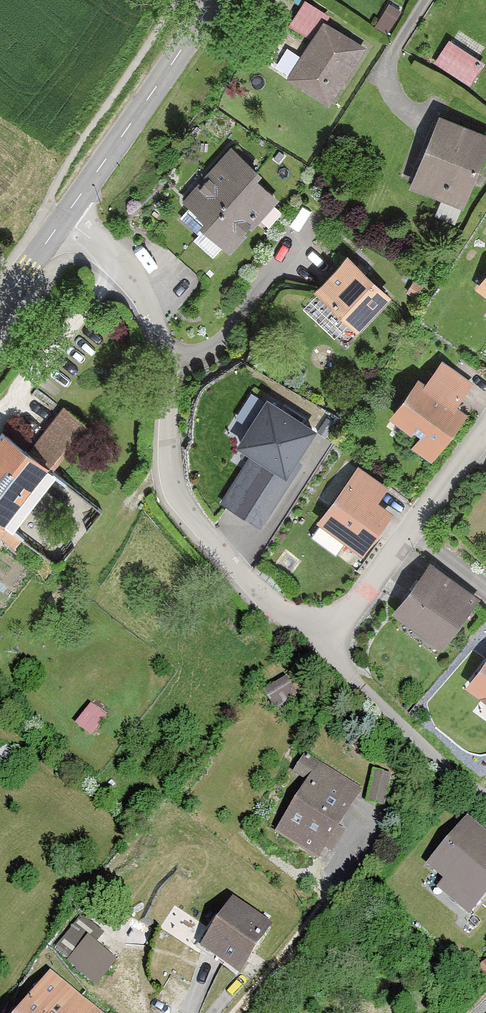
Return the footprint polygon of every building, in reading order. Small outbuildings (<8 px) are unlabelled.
[(366,46),(323,21),(288,80),(331,106),(366,46)] [(451,40),(436,66),(472,87),(485,63),(485,61),(451,40)] [(440,113),(409,187),(443,201),(437,216),(457,224),(485,155),(485,132),(440,113)] [(232,147),(184,200),(191,207),(179,220),(198,237),(195,240),(215,259),(225,247),(234,255),(282,200),(258,178),(262,174),(232,147)] [(349,253),(314,288),(357,331),(392,296),(349,253)] [(477,287),(485,294),(485,275),(477,287)] [(419,379),(394,416),(441,449),(466,414),(454,406),(470,383),(443,364),(428,385),(419,379)] [(268,398),(238,446),(257,458),(231,500),(265,521),(302,462),(294,457),(314,426),(268,398)] [(0,539),(17,552),(25,542),(4,527),(85,422),(64,406),(30,450),(3,429),(0,434),(0,540),(0,539)] [(321,520),(362,550),(389,514),(374,503),(385,488),(359,469),(321,520)] [(431,563),(395,612),(444,649),(480,600),(431,563)] [(465,687),(485,703),(485,660),(465,687)] [(107,719),(91,704),(74,727),(92,737),(107,719)] [(277,831),(320,860),(364,793),(306,755),(293,773),(308,783),(277,831)] [(374,772),(366,804),(384,809),(392,776),(374,772)] [(469,818),(428,867),(446,883),(440,890),(471,917),(485,899),(485,833),(469,818)] [(275,925),(236,901),(203,951),(243,976),(275,925)] [(21,1012),(95,1012),(50,977),(21,1012)]
